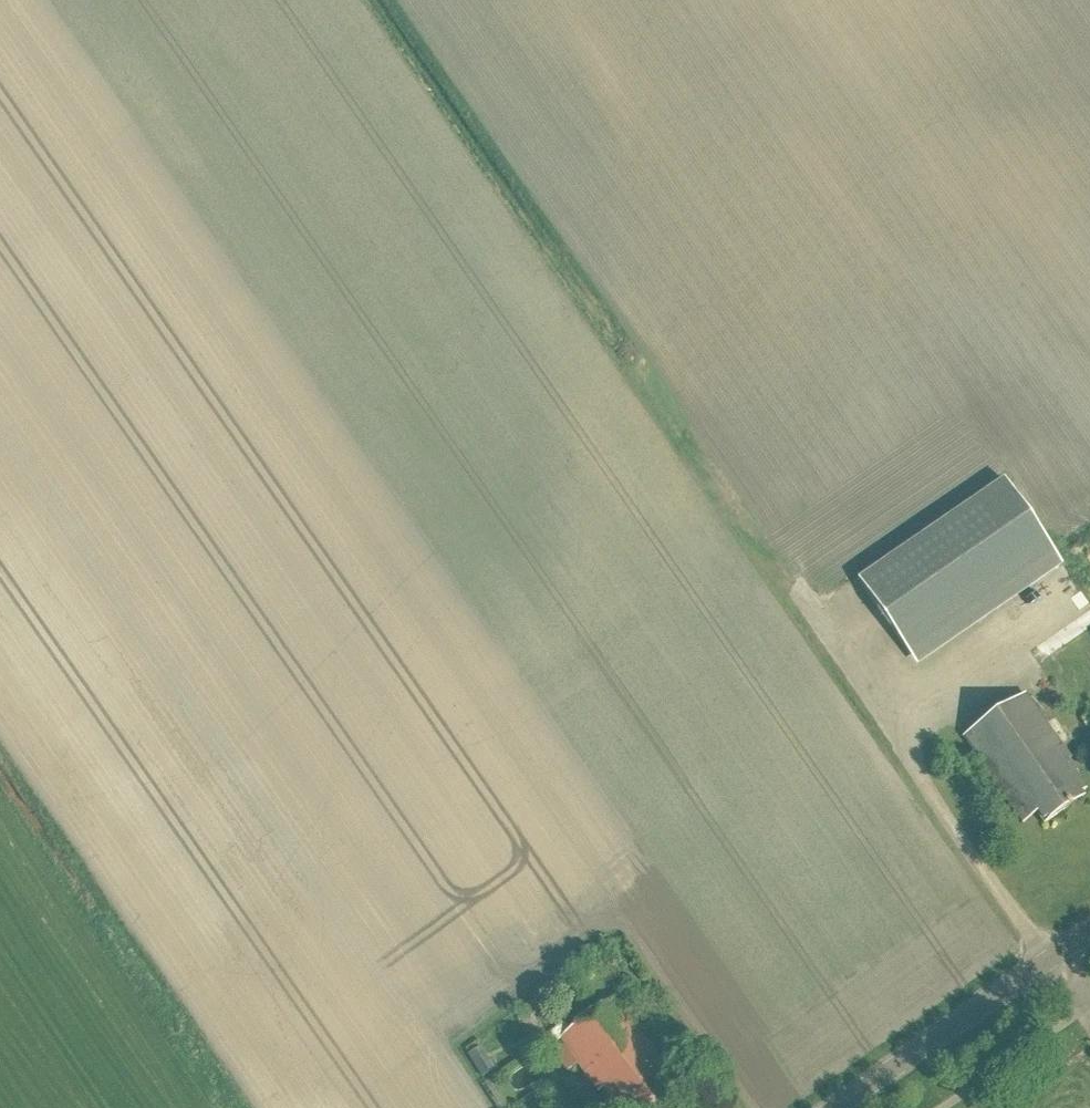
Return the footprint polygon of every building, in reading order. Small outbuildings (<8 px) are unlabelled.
[(858,582),(908,655),(1054,555),(1004,482),(858,582)] [(963,772),(980,761),(1023,825),(1036,815),(1043,826),(1067,809),(1065,806),(1085,792),(1074,775),(1074,771),(1068,763),(1070,761),(1060,747),(1069,741),(1055,719),(1045,726),(1024,696),(964,739),(954,733),(941,741),(963,772)] [(623,1104),(625,1107),(667,1107),(674,1103),(657,1080),(667,1072),(616,999),(560,1039),(598,1093),(602,1090),(615,1107),(617,1107),(623,1104)] [(478,1046),(462,1052),(471,1077),(487,1072),(478,1046)] [(520,1103),(523,1107),(544,1107),(534,1093),(520,1103)]
